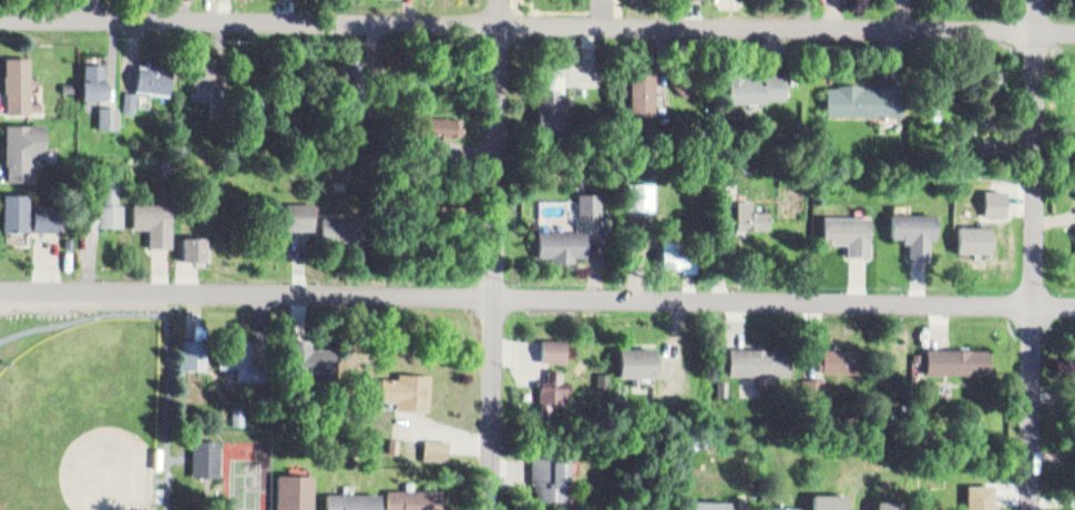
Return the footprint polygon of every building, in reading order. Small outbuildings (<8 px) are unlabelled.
[(186,49),(185,80),(213,80),(213,49),(186,49)] [(0,51),(0,106),(25,108),(25,102),(39,102),(39,93),(25,93),(25,51),(0,51)] [(80,55),(79,92),(100,93),(101,74),(98,74),(99,57),(80,55)] [(563,57),(535,58),(536,126),(560,126),(560,89),(564,89),(563,57)] [(135,58),(131,83),(164,89),(168,64),(135,58)] [(1005,68),(1004,93),(976,93),(976,68),(1005,68)] [(787,98),(769,96),(768,101),(729,100),(730,71),(787,73),(787,98)] [(632,117),(657,116),(656,74),(631,75),(632,117)] [(828,83),(827,111),(904,113),(904,84),(828,83)] [(119,105),(120,84),(131,84),(131,105),(119,105)] [(93,101),(93,123),(113,123),(113,101),(93,101)] [(459,112),(457,134),(424,131),(427,112),(443,113),(444,110),(459,112)] [(0,119),(0,174),(28,174),(29,150),(40,150),(41,119),(0,119)] [(121,221),(122,198),(114,198),(114,169),(98,169),(96,221),(121,221)] [(655,181),(655,208),(626,208),(627,181),(655,181)] [(19,225),(20,191),(0,190),(0,225),(19,225)] [(580,191),(580,212),(602,212),(602,191),(580,191)] [(28,196),(28,224),(54,224),(55,197),(28,196)] [(281,197),(281,230),(314,230),(314,236),(344,236),(344,211),(310,211),(310,197),(281,197)] [(167,198),(131,198),(131,222),(146,222),(146,241),(167,241),(167,198)] [(736,198),(736,228),(771,227),(771,208),(754,208),(754,198),(736,198)] [(871,214),(825,213),(823,242),(848,242),(848,253),(871,253),(871,214)] [(935,213),(892,213),(892,236),(904,236),(904,239),(910,239),(910,255),(930,255),(930,236),(935,236),(935,213)] [(574,255),(574,261),(551,261),(551,255),(540,255),(540,230),(586,228),(586,255),(574,255)] [(202,232),(202,254),(177,254),(177,232),(202,232)] [(663,238),(662,266),(697,266),(698,238),(663,238)] [(177,334),(176,363),(202,364),(203,336),(177,334)] [(215,334),(248,336),(246,376),(227,375),(228,360),(214,360),(215,334)] [(543,357),(543,337),(566,337),(566,358),(543,357)] [(327,343),(325,375),(277,373),(278,340),(327,343)] [(621,345),(621,373),(656,373),(656,345),(621,345)] [(928,345),(928,370),(990,370),(990,346),(928,345)] [(730,346),(730,371),(789,373),(790,346),(730,346)] [(823,346),(823,368),(857,369),(858,346),(823,346)] [(395,371),(395,366),(427,368),(424,406),(392,404),(393,396),(380,395),(381,370),(395,371)] [(551,367),(551,377),(539,377),(538,398),(567,399),(569,387),(571,387),(571,378),(563,378),(563,368),(551,367)] [(720,378),(719,391),(729,391),(729,378),(720,378)] [(447,434),(446,448),(426,447),(426,432),(447,434)] [(213,435),(213,470),(190,470),(190,434),(213,435)] [(399,434),(399,446),(386,446),(387,434),(399,434)] [(449,440),(424,440),(424,461),(449,461),(449,440)] [(570,498),(570,482),(567,482),(567,453),(533,452),(533,497),(570,498)] [(272,509),(274,469),(308,470),(307,504),(291,503),(291,509),(272,509)] [(383,482),(438,484),(438,509),(401,508),(401,503),(382,502),(383,482)] [(968,482),(968,509),(995,509),(995,482),(968,482)] [(375,487),(374,509),(338,509),(338,508),(322,508),(322,487),(375,487)] [(847,491),(847,509),(816,509),(816,491),(847,491)] [(692,497),(692,509),(731,509),(731,498),(692,497)] [(879,509),(922,509),(922,499),(880,497),(879,509)]
